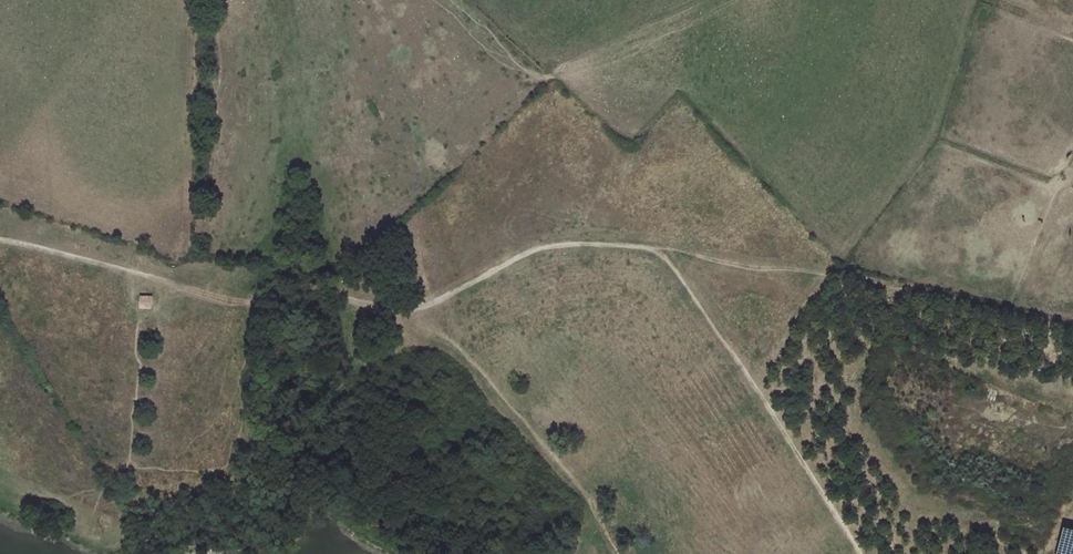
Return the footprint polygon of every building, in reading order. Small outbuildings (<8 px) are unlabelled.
[(151,308),(152,297),(141,297),(140,308),(151,308)] [(1063,532),(1059,553),(1072,553),(1072,533),(1063,532)]
